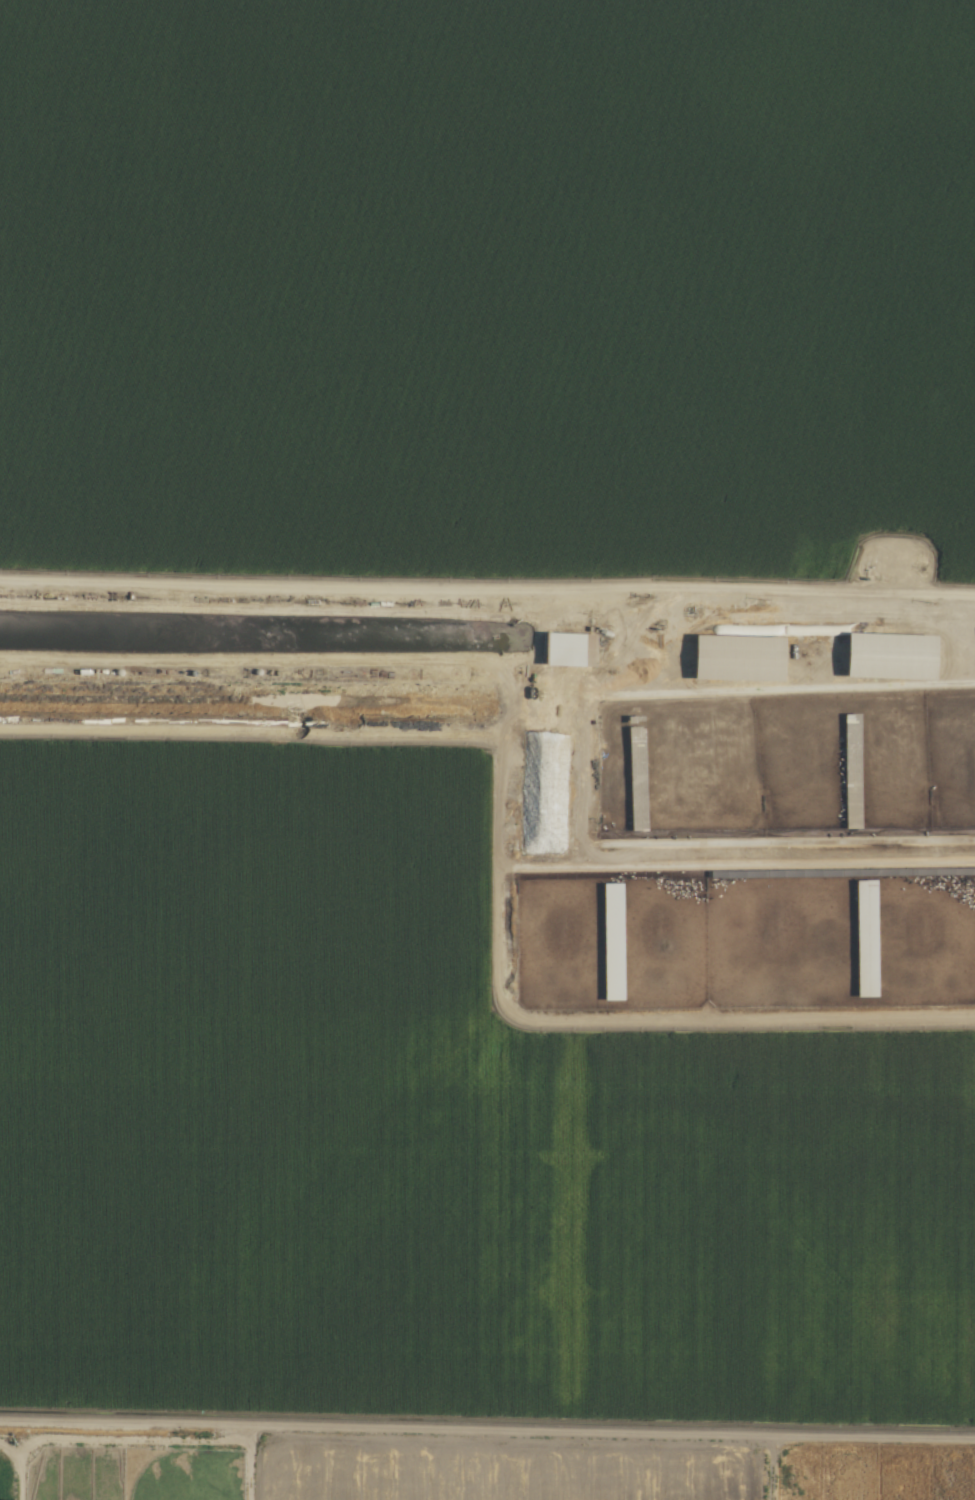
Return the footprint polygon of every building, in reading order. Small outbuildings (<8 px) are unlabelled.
[(836,677),(925,680),(926,636),(837,633),(836,677)] [(774,637),(686,635),(685,679),(773,681),(774,637)]
